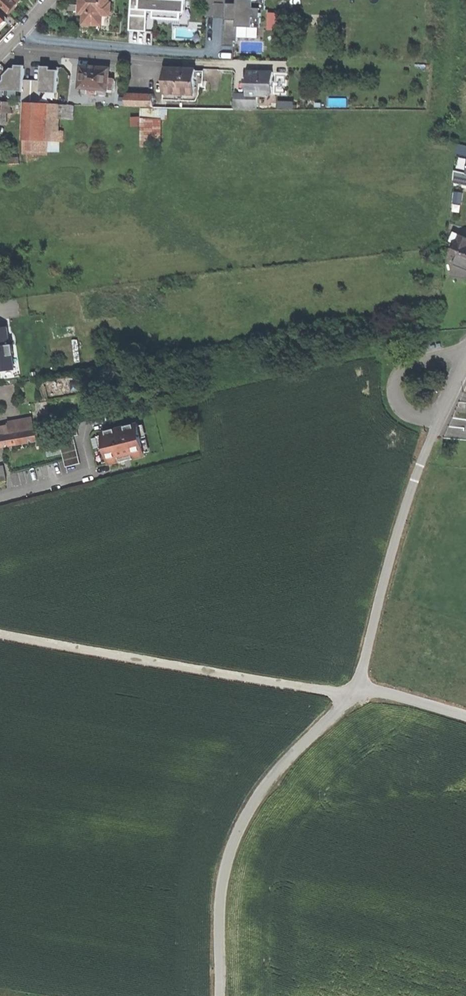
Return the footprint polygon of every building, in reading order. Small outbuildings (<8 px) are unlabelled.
[(9,13),(19,2),(16,0),(0,0),(0,5),(9,13)] [(103,25),(103,15),(111,15),(111,3),(108,3),(109,0),(80,0),(80,6),(80,13),(84,14),(84,24),(103,25)] [(129,31),(147,32),(148,11),(140,10),(141,0),(131,0),(129,31)] [(148,11),(150,11),(153,11),(181,13),(186,13),(187,0),(141,0),(140,10),(148,11)] [(226,18),(226,0),(207,0),(206,18),(226,18)] [(226,18),(226,24),(224,24),(223,46),(234,46),(234,41),(237,41),(237,26),(237,21),(228,20),(228,4),(238,4),(238,0),(226,0),(226,18)] [(237,26),(253,27),(253,17),(260,17),(260,14),(259,14),(259,9),(253,9),(253,0),(238,0),(238,4),(228,4),(228,20),(237,21),(237,26)] [(259,9),(265,9),(266,0),(253,0),(253,9),(259,9)] [(180,20),(181,13),(153,11),(153,19),(180,20)] [(270,29),(301,29),(301,14),(270,13),(270,29)] [(110,26),(111,15),(103,15),(103,25),(110,26)] [(98,88),(107,89),(108,78),(109,68),(95,67),(81,66),(80,87),(92,88),(92,90),(98,91),(98,88)] [(12,68),(5,76),(4,80),(4,91),(23,91),(24,91),(24,81),(25,69),(16,68),(12,68)] [(179,71),(165,70),(164,83),(167,84),(166,93),(195,94),(196,71),(196,69),(179,69),(179,71)] [(41,92),(57,93),(58,70),(42,70),(41,82),(41,92)] [(195,94),(166,93),(164,92),(164,100),(197,101),(200,95),(200,84),(204,84),(204,71),(196,71),(195,94)] [(247,96),(257,96),(266,96),(266,95),(273,95),(273,73),(248,72),(248,80),(247,87),(247,95),(247,96)] [(41,92),(41,82),(24,81),(24,91),(23,91),(23,102),(27,102),(27,103),(41,103),(41,92)] [(257,109),(257,96),(247,96),(247,95),(235,94),(235,109),(257,109)] [(127,97),(127,106),(153,107),(154,98),(127,97)] [(3,101),(2,110),(0,110),(0,112),(14,113),(14,102),(3,101)] [(25,140),(26,140),(47,141),(59,142),(60,119),(73,119),(73,105),(41,103),(27,103),(25,140)] [(161,119),(142,119),(142,125),(141,146),(160,147),(161,119)] [(47,141),(26,140),(26,153),(46,154),(47,141)] [(457,144),(456,154),(465,155),(465,146),(457,144)] [(455,170),(454,182),(465,185),(465,172),(455,170)] [(451,204),(462,205),(463,193),(453,191),(451,204)] [(454,249),(460,235),(454,233),(449,246),(454,249)] [(460,235),(454,249),(450,258),(453,260),(452,265),(458,266),(465,269),(465,238),(460,235)] [(458,266),(452,265),(451,276),(465,278),(465,269),(458,266)] [(0,328),(0,371),(15,369),(13,355),(15,355),(14,344),(10,345),(7,327),(0,328)] [(0,426),(0,435),(35,429),(33,418),(8,423),(8,425),(0,426)] [(64,439),(59,440),(64,461),(66,467),(81,463),(74,436),(78,435),(75,422),(61,425),(64,439)] [(146,456),(145,453),(142,441),(141,438),(138,426),(138,423),(101,432),(102,435),(104,447),(105,449),(105,451),(108,462),(109,464),(109,465),(146,456)] [(44,429),(36,430),(38,439),(45,437),(44,429)] [(38,439),(36,430),(0,437),(0,446),(38,439)] [(142,441),(145,453),(150,451),(147,440),(142,441)]
